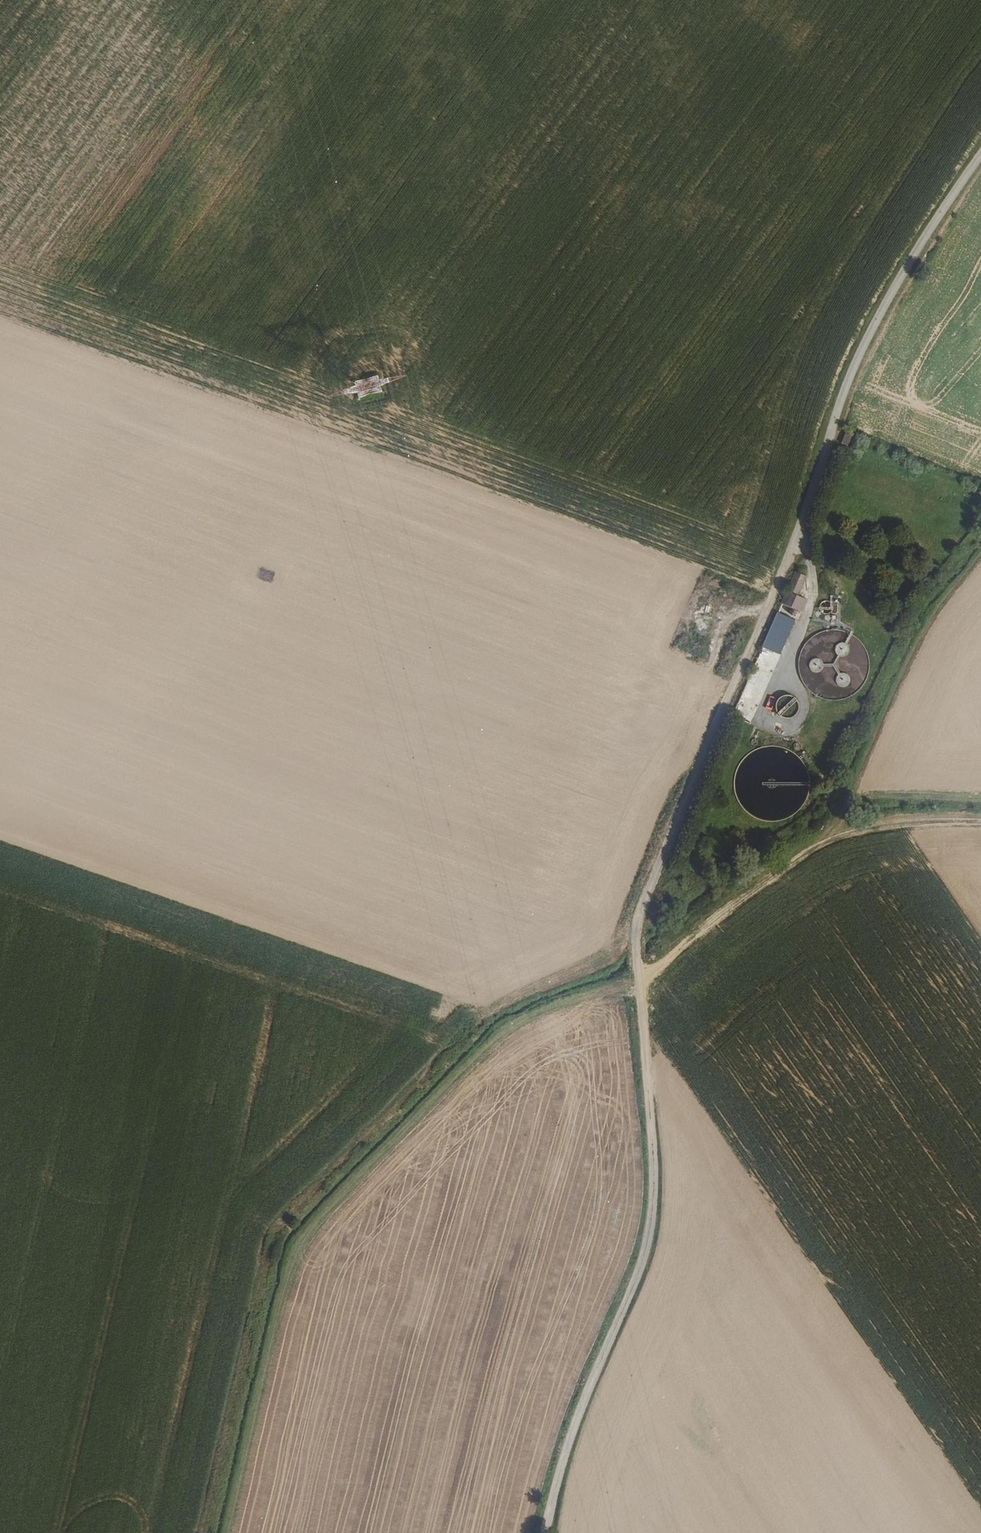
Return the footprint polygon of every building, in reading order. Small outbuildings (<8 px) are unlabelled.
[(356,397),(381,392),(378,377),(354,381),(356,397)] [(798,595),(807,577),(795,571),(780,603),(801,612),(807,600),(798,595)] [(761,647),(780,655),(795,620),(776,612),(761,647)] [(808,664),(814,673),(823,666),(817,657),(808,664)] [(769,696),(767,711),(793,714),(795,700),(769,696)]
